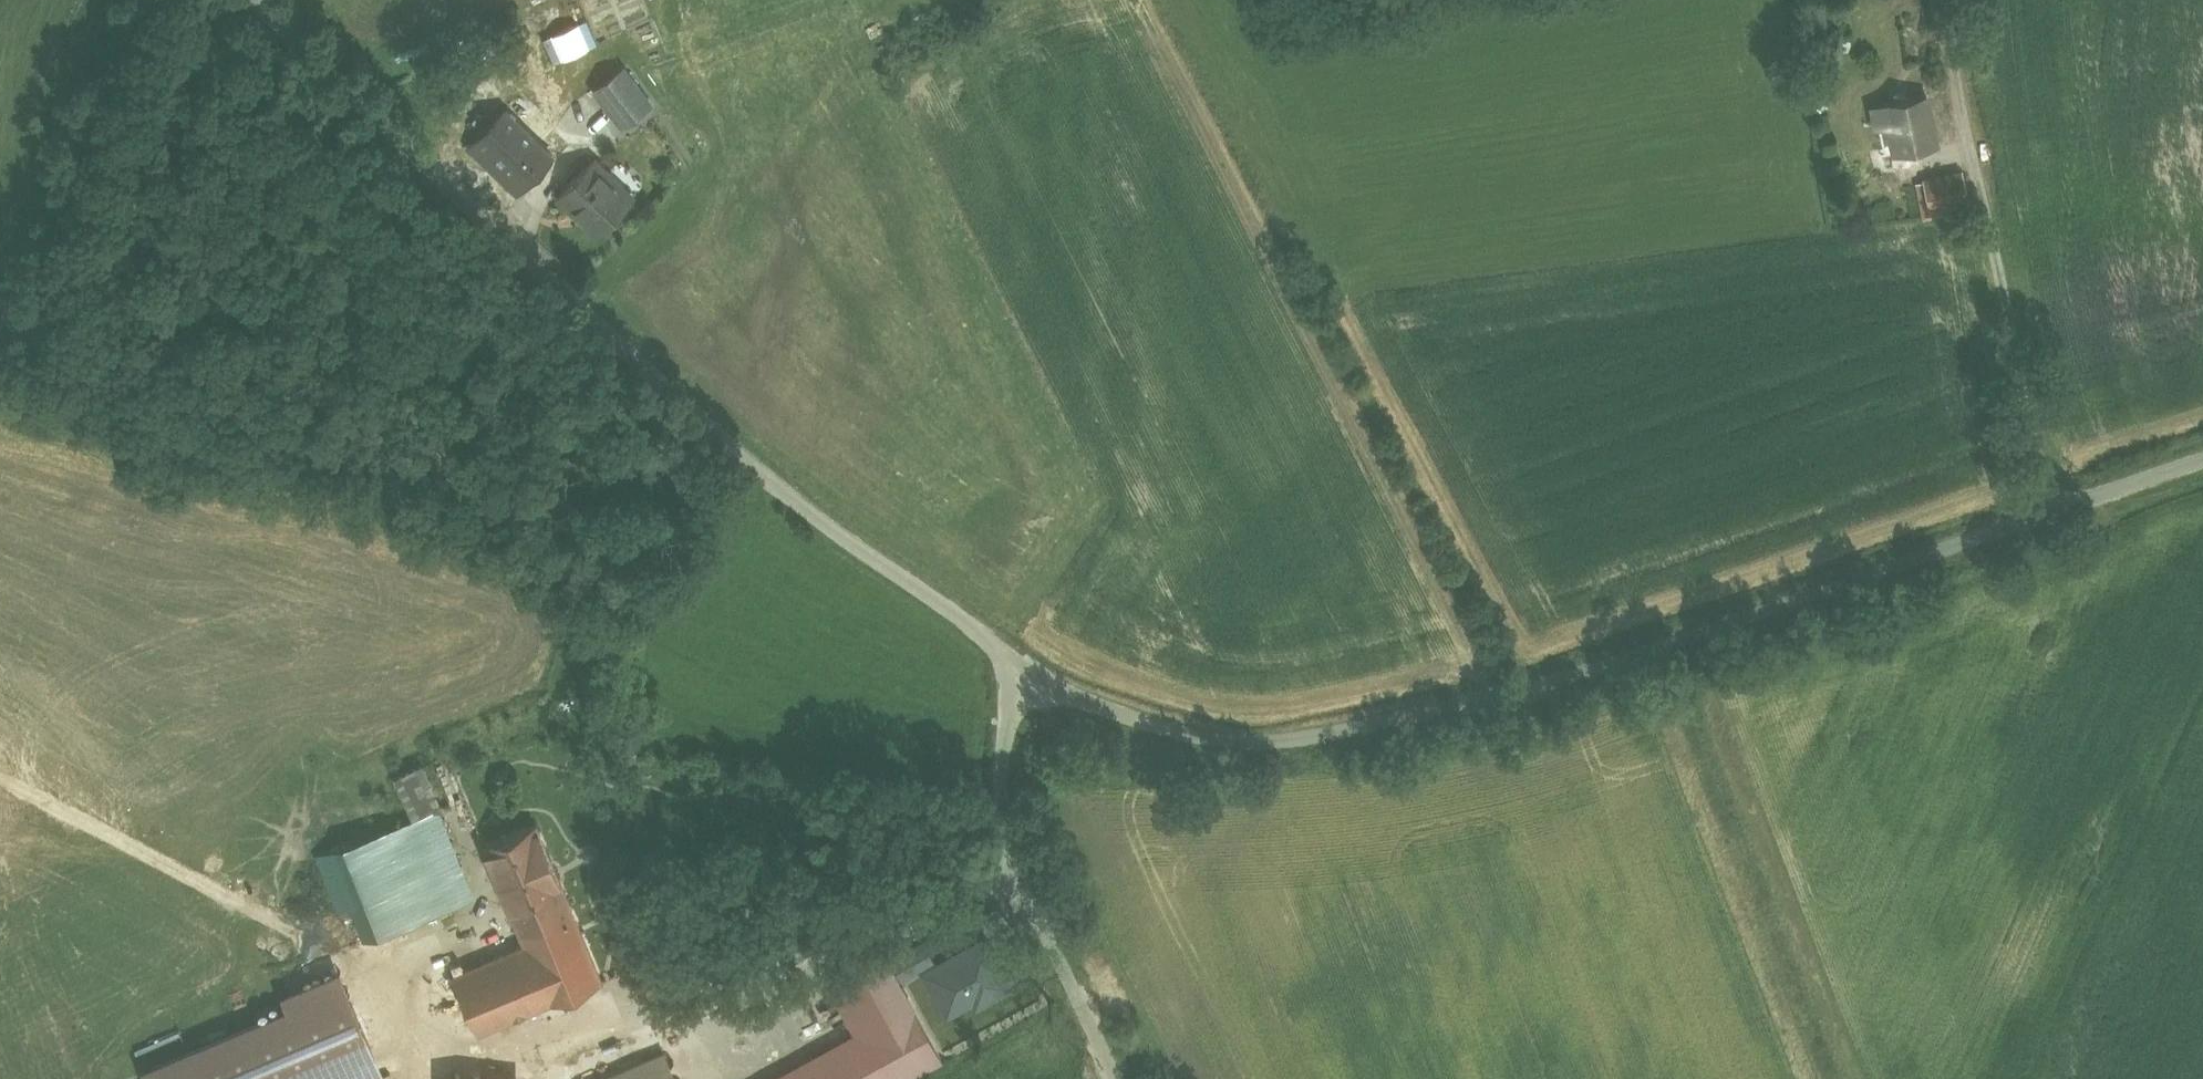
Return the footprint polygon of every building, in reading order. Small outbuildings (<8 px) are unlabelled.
[(584,20),(540,39),(551,62),(594,43),(584,20)] [(624,69),(595,91),(623,126),(651,104),(624,69)] [(1942,87),(1908,95),(1919,143),(1954,135),(1942,87)] [(547,128),(516,98),(469,147),(517,192),(553,155),(537,140),(547,128)] [(609,173),(593,158),(557,196),(574,211),(576,210),(598,232),(597,233),(598,234),(631,200),(606,176),(609,173)] [(1959,172),(1921,181),(1928,210),(1966,202),(1959,172)] [(420,814),(317,855),(339,910),(351,906),(365,939),(456,904),(420,814)] [(536,822),(483,845),(524,943),(577,921),(536,822)] [(524,943),(453,973),(478,1033),(602,981),(577,921),(524,943)] [(985,935),(921,966),(948,1020),(1011,989),(985,935)] [(772,1078),(898,1078),(940,1055),(886,962),(836,991),(858,1029),(772,1078)] [(148,1058),(157,1078),(358,1078),(380,1069),(340,975),(148,1058)] [(825,982),(792,999),(798,1011),(831,994),(825,982)] [(602,1078),(675,1078),(664,1053),(602,1078)]
